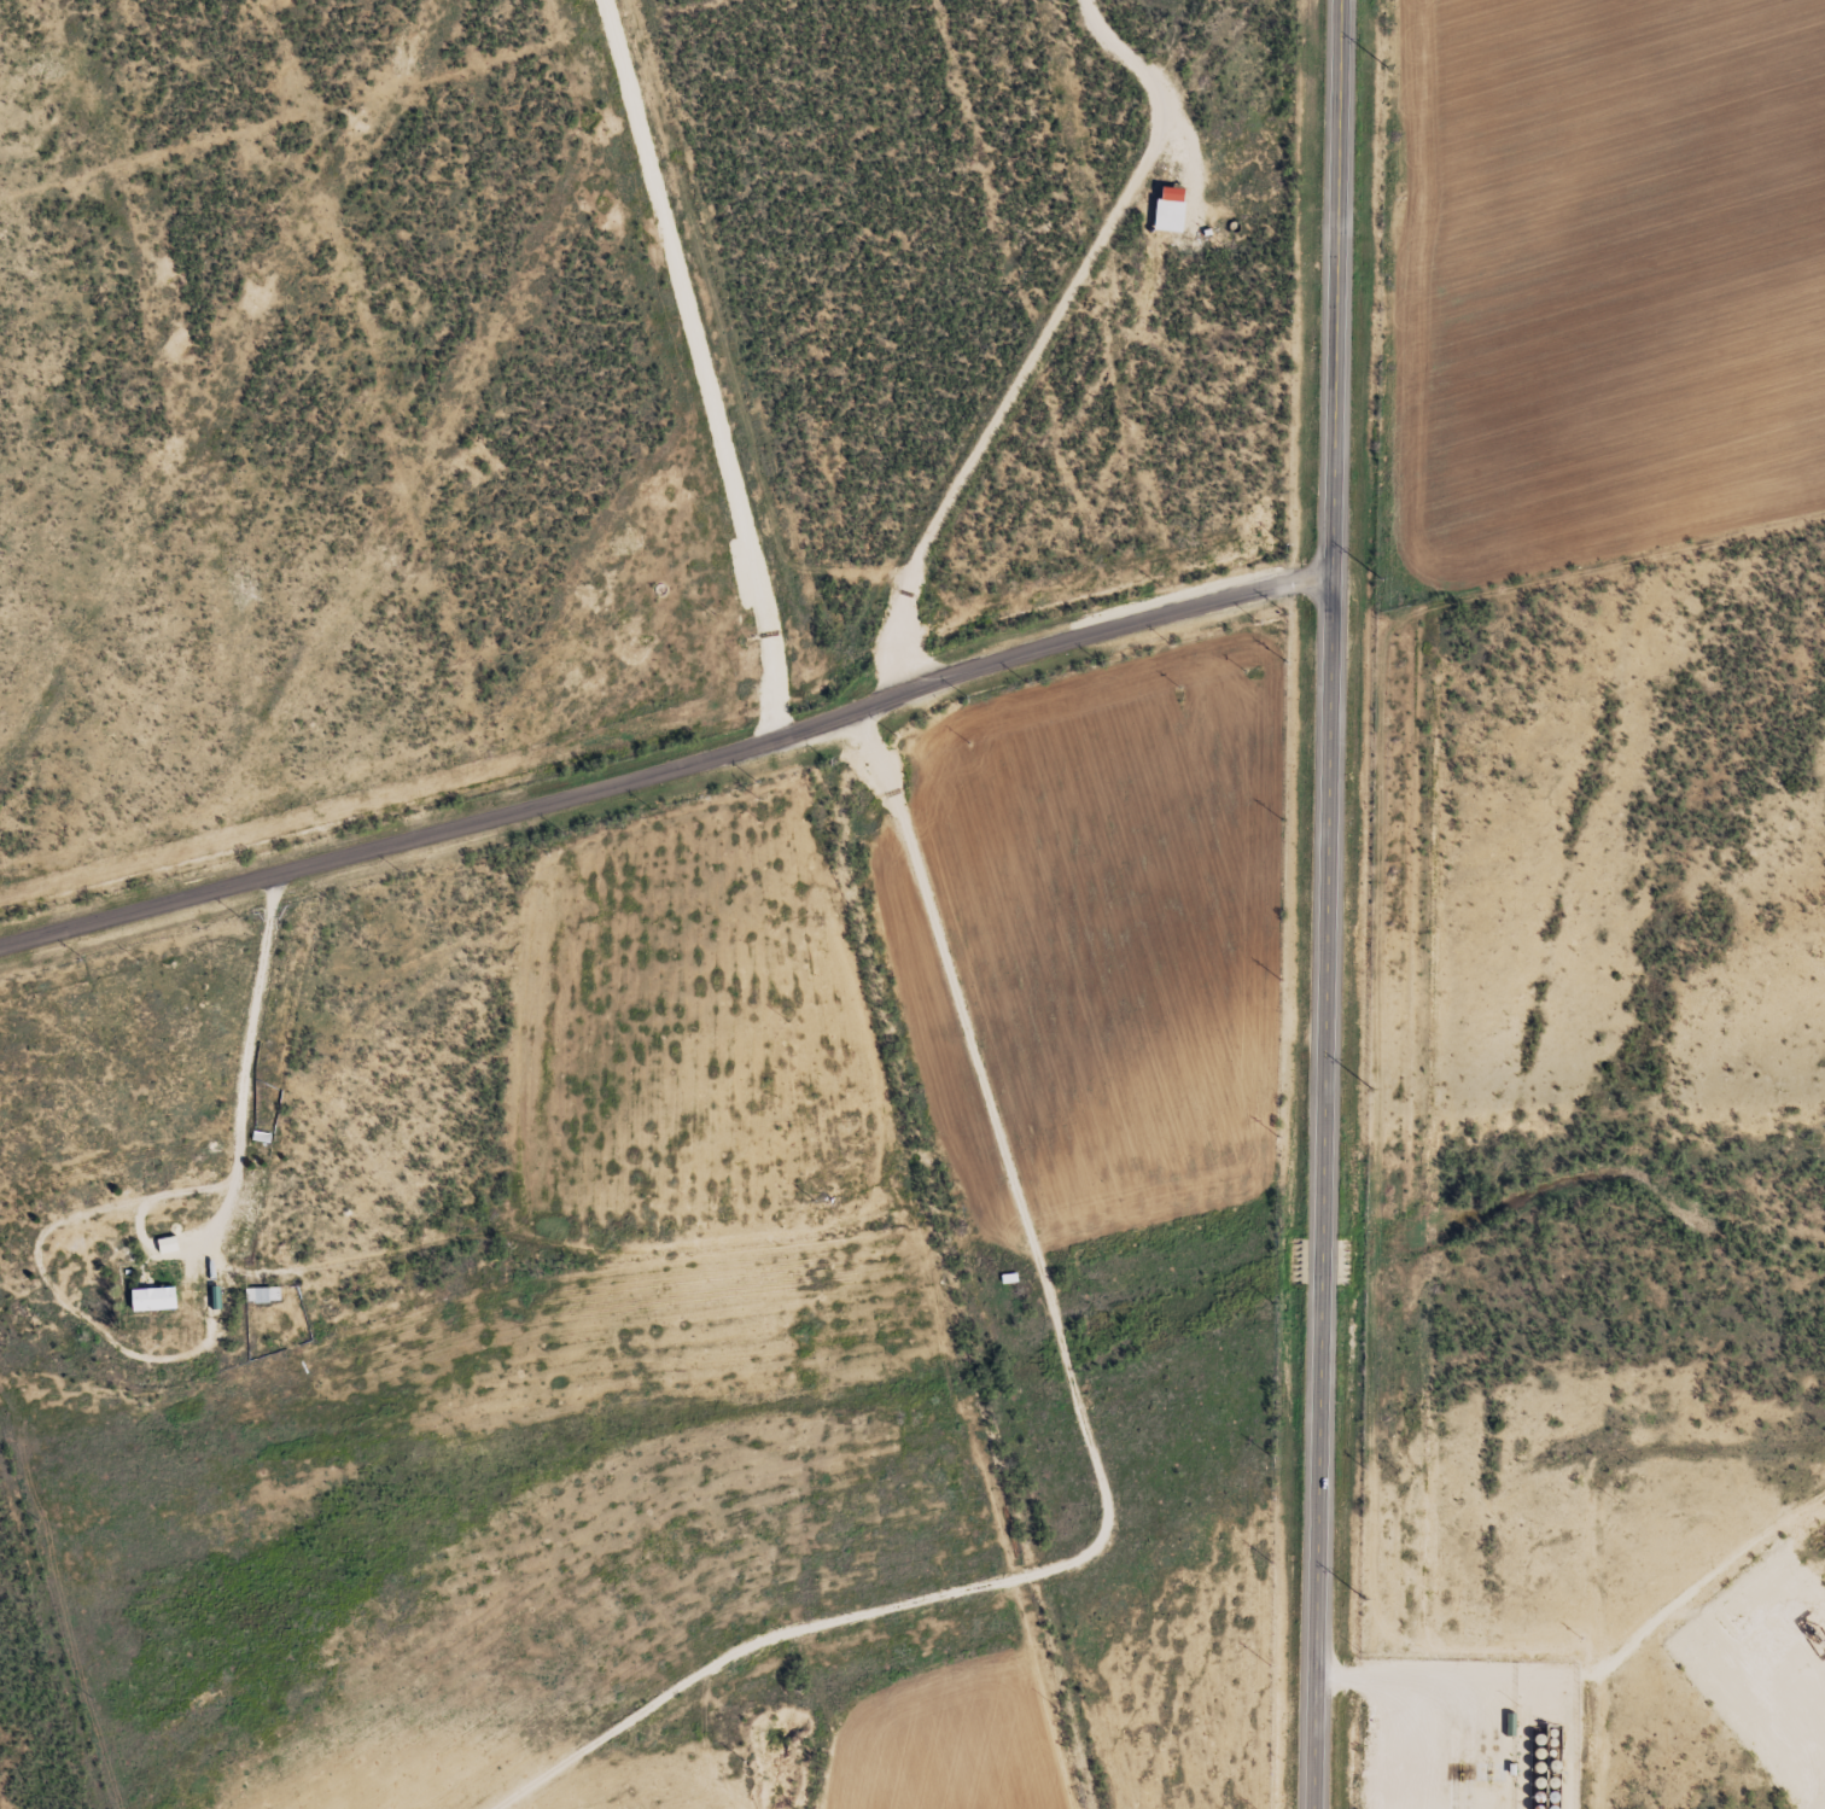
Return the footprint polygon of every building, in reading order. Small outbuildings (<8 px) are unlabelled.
[(1156,232),(1183,234),(1187,193),(1160,191),(1156,232)] [(161,1254),(179,1251),(176,1237),(158,1241),(161,1254)] [(134,1312),(178,1311),(177,1288),(133,1289),(134,1312)] [(246,1289),(246,1303),(281,1302),(281,1288),(246,1289)]
